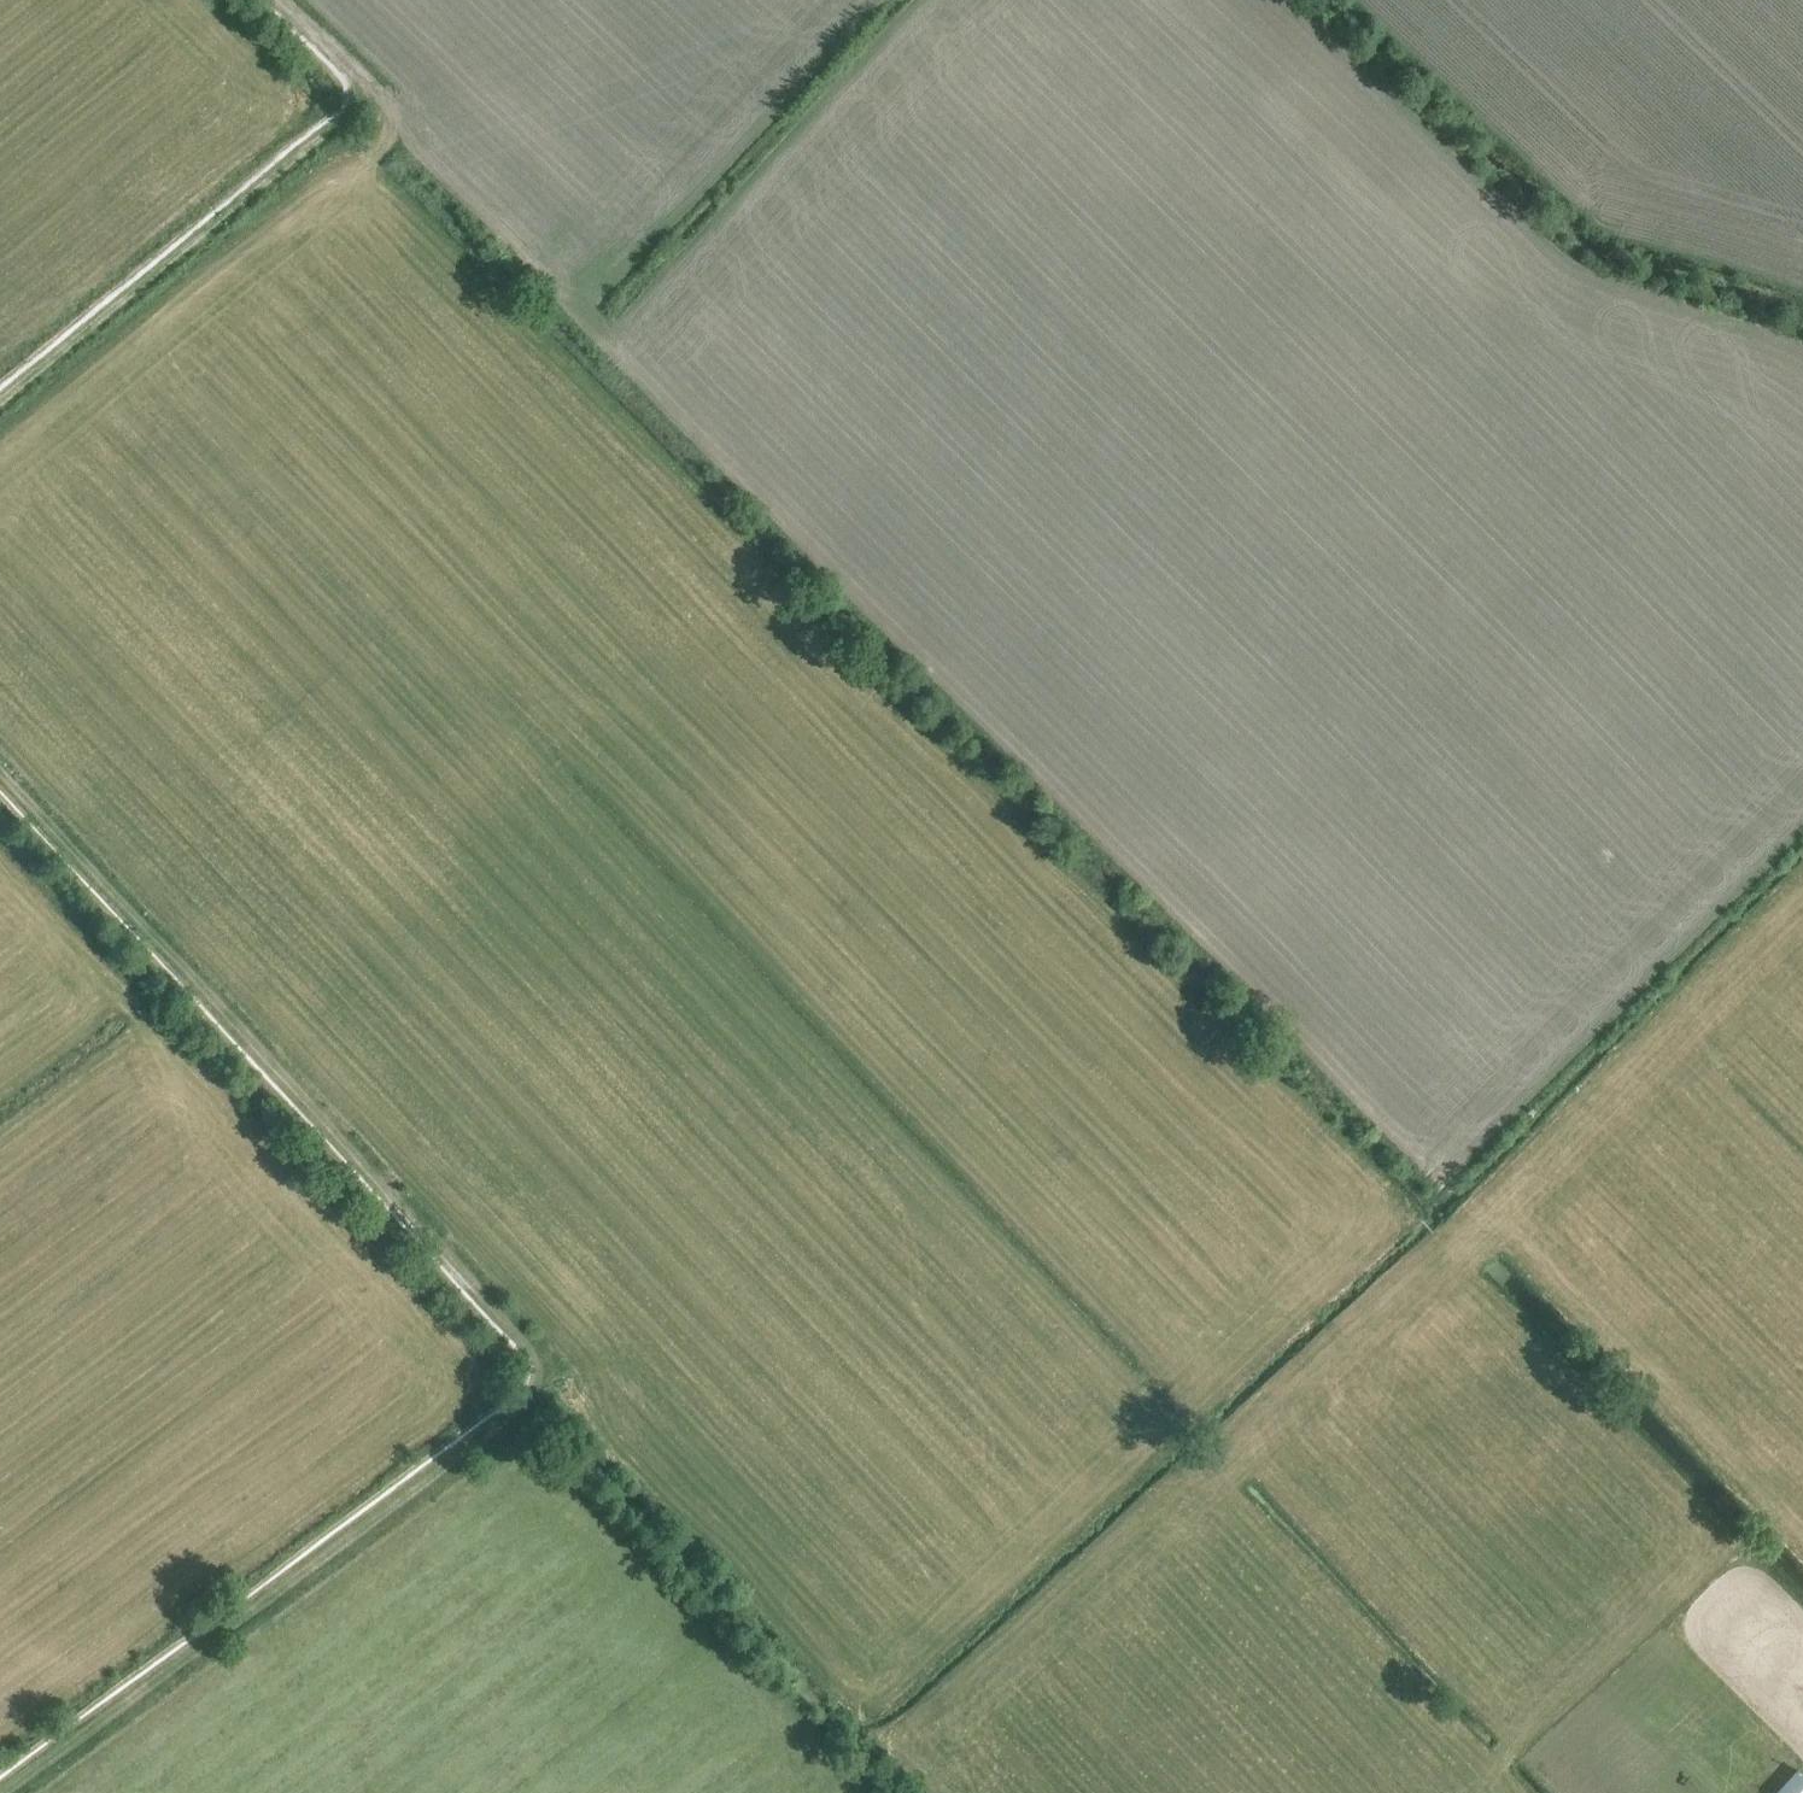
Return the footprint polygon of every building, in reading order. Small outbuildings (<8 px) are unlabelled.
[(1779,1792),(1802,1792),(1802,1764),(1778,1792),(1779,1792)]
